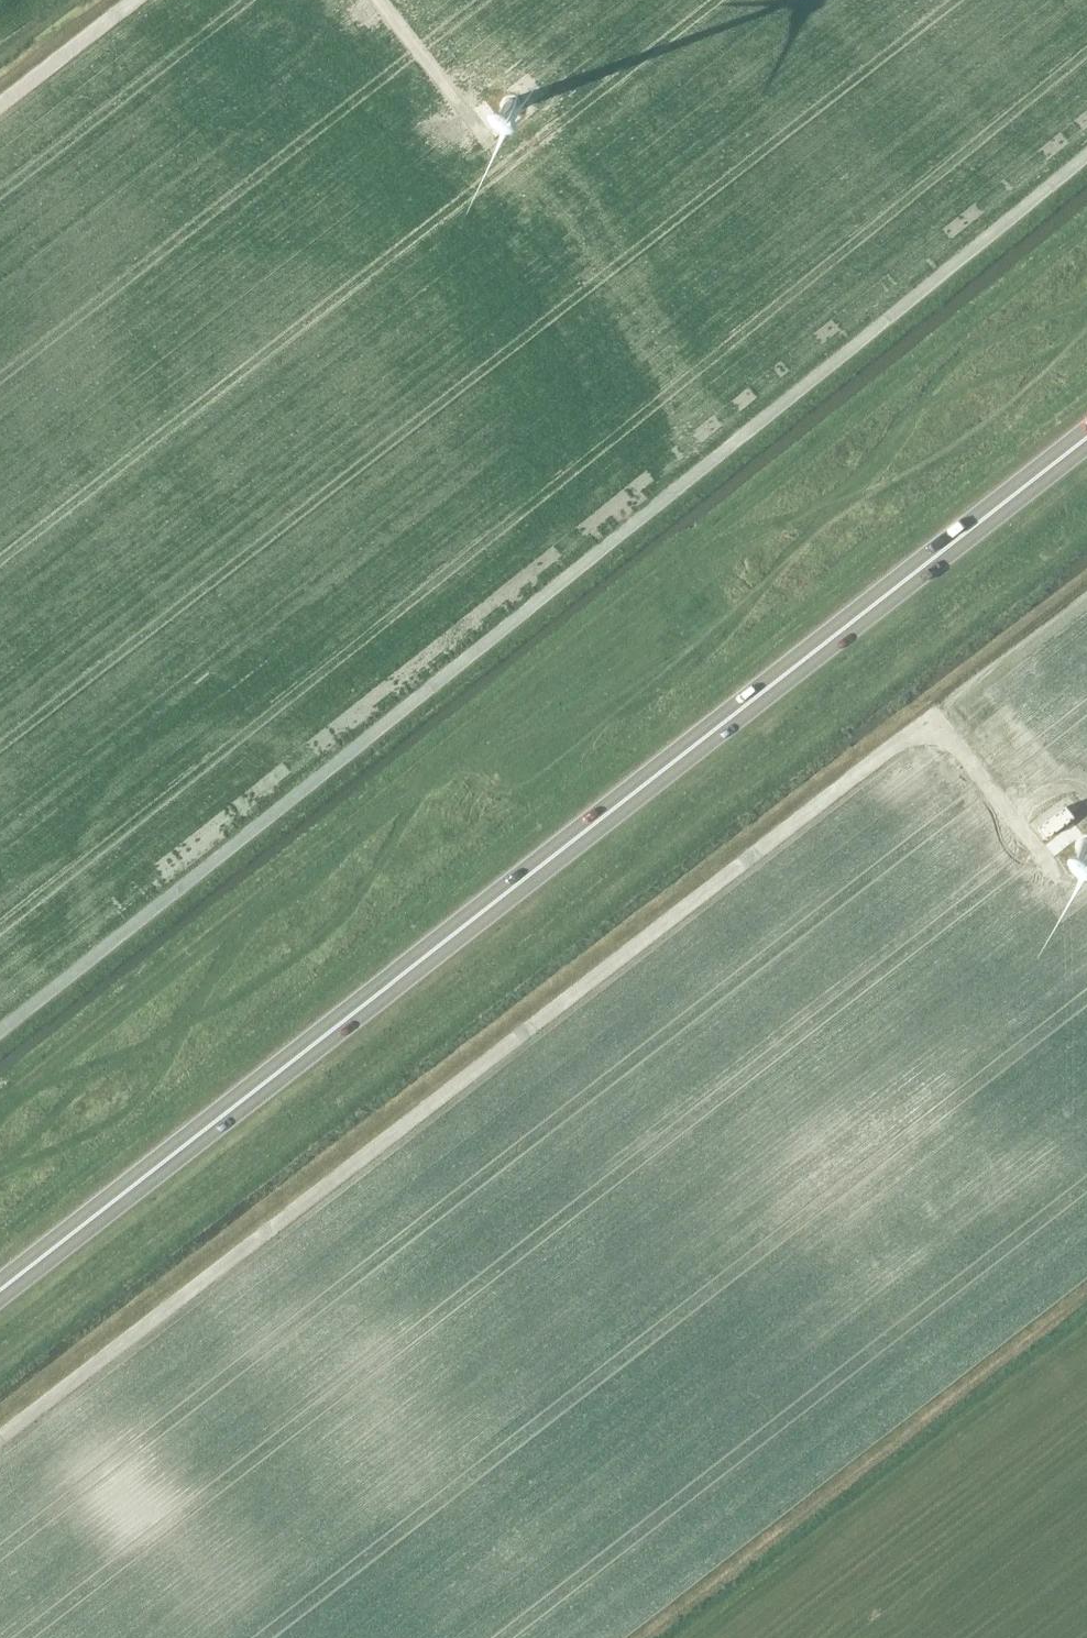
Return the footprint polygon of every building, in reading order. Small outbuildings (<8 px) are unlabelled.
[(501,108),(501,109),(501,110),(501,111),(501,112),(502,112),(502,113),(503,114),(504,115),(505,115),(506,115),(507,116),(508,116),(508,115),(509,115),(510,115),(511,115),(511,114),(512,114),(512,113),(513,113),(513,112),(513,111),(514,111),(514,110),(514,109),(514,108),(514,107),(513,107),(513,106),(513,105),(512,105),(512,104),(511,104),(511,103),(510,103),(509,103),(508,102),(507,102),(506,102),(506,103),(505,103),(504,103),(503,104),(502,105),(502,106),(501,106),(501,107),(501,108)] [(1077,848),(1077,849),(1077,850),(1078,851),(1078,852),(1079,853),(1080,853),(1081,853),(1082,854),(1083,854),(1084,853),(1085,853),(1086,852),(1086,851),(1086,845),(1086,844),(1086,843),(1085,843),(1084,843),(1083,842),(1082,842),(1081,843),(1080,843),(1079,844),(1078,844),(1078,845),(1077,846),(1077,847),(1077,848)]
